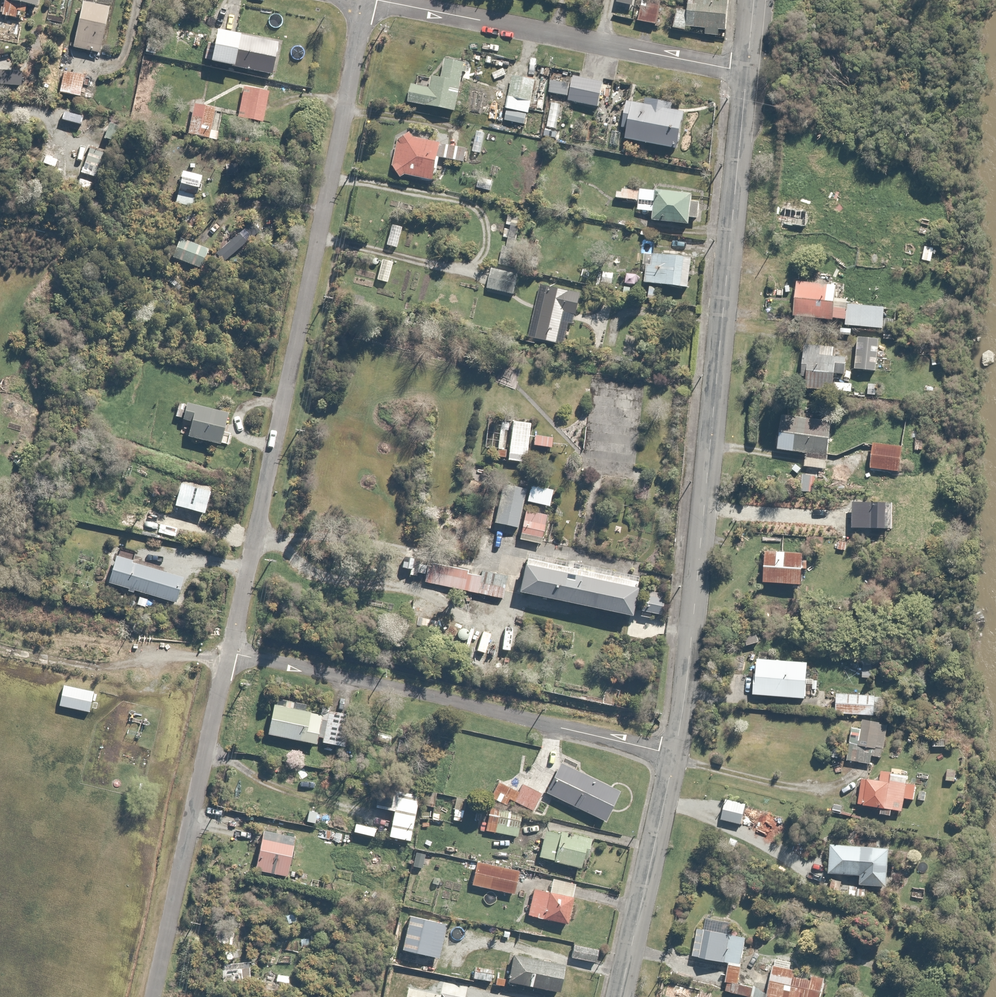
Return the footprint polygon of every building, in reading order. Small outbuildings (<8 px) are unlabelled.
[(2,15),(20,19),(22,10),(38,14),(41,0),(5,0),(2,15)] [(637,22),(656,27),(663,0),(643,0),(637,22)] [(685,33),(686,26),(706,30),(705,36),(723,39),(730,0),(677,0),(677,1),(688,2),(687,9),(676,7),(672,31),(685,33)] [(111,9),(83,3),(74,50),(102,56),(111,9)] [(218,29),(217,35),(211,65),(276,78),(283,42),(218,29)] [(417,85),(413,85),(410,105),(458,113),(466,64),(447,60),(444,79),(432,77),(431,88),(422,86),(424,79),(419,78),(417,85)] [(86,78),(64,73),(60,94),(81,98),(86,78)] [(538,80),(514,75),(507,110),(531,115),(538,80)] [(606,84),(577,76),(570,102),(599,110),(606,84)] [(569,84),(552,81),(550,95),(566,98),(569,84)] [(270,93),(244,87),(237,118),(263,124),(270,93)] [(648,104),(629,100),(623,128),(632,130),(630,140),(682,151),(690,114),(673,110),(675,103),(649,98),(648,104)] [(220,111),(195,106),(189,135),(214,140),(220,111)] [(443,160),(467,163),(469,148),(426,142),(427,134),(412,132),(401,142),(395,167),(405,181),(407,177),(440,182),(443,160)] [(81,172),(101,180),(111,156),(91,148),(81,172)] [(207,177),(185,170),(174,203),(197,210),(207,177)] [(655,200),(648,199),(647,211),(654,212),(653,223),(693,226),(693,221),(700,221),(702,202),(695,201),(696,192),(656,189),(655,200)] [(618,193),(617,200),(642,202),(642,191),(624,190),(624,193),(618,193)] [(396,239),(394,247),(427,253),(425,259),(442,262),(446,245),(428,242),(427,245),(396,239)] [(203,249),(181,240),(173,258),(195,268),(203,249)] [(694,261),(644,254),(643,266),(648,267),(645,283),(650,284),(648,298),(659,300),(661,286),(690,291),(694,261)] [(396,263),(383,259),(376,280),(389,284),(396,263)] [(521,271),(495,264),(488,289),(514,297),(521,271)] [(842,286),(798,281),(794,317),(846,322),(845,325),(886,329),(888,308),(847,304),(847,309),(840,309),(842,286)] [(583,294),(541,285),(529,339),(557,345),(562,321),(576,324),(583,294)] [(882,341),(858,339),(855,370),(879,372),(882,341)] [(838,348),(806,344),(801,379),(809,380),(808,387),(854,394),(855,385),(848,384),(851,360),(837,358),(838,348)] [(230,417),(180,403),(175,419),(193,424),(188,439),(228,450),(232,432),(227,430),(230,417)] [(803,418),(785,415),(780,451),(807,455),(805,468),(829,472),(836,423),(813,419),(814,414),(803,412),(803,418)] [(499,436),(487,434),(485,449),(497,451),(496,458),(524,462),(530,421),(489,415),(487,429),(500,431),(499,436)] [(908,447),(875,443),(871,469),(905,474),(908,447)] [(563,491),(529,484),(517,540),(544,546),(552,509),(559,510),(563,491)] [(519,529),(528,490),(504,485),(495,524),(519,529)] [(825,538),(807,538),(807,550),(825,551),(825,538)] [(791,590),(803,591),(805,554),(768,552),(766,585),(791,586),(791,590)] [(117,553),(116,556),(108,585),(180,605),(187,580),(163,573),(165,567),(117,553)] [(481,576),(428,563),(426,574),(432,575),(430,584),(503,600),(508,577),(482,571),(481,576)] [(630,599),(522,577),(516,604),(625,627),(630,599)] [(666,598),(645,594),(642,613),(663,617),(666,598)] [(813,663),(757,659),(754,697),(810,701),(813,663)] [(836,715),(880,717),(880,704),(889,705),(891,697),(837,694),(836,715)] [(93,706),(57,698),(52,722),(87,731),(93,706)] [(275,704),(275,705),(268,736),(322,748),(323,744),(342,748),(349,714),(328,710),(327,715),(275,704)] [(903,754),(906,733),(886,730),(887,724),(862,720),(858,743),(847,741),(844,761),(872,765),(873,757),(884,759),(885,751),(903,754)] [(562,762),(546,794),(607,825),(623,793),(562,762)] [(880,783),(864,780),(860,806),(882,810),(881,816),(894,818),(895,813),(905,814),(907,801),(918,802),(920,786),(911,784),(912,777),(882,772),(880,783)] [(519,792),(500,781),(490,799),(508,808),(511,802),(539,816),(548,798),(523,785),(519,792)] [(422,798),(382,789),(377,810),(395,814),(388,839),(412,845),(422,798)] [(477,800),(456,796),(452,820),(464,822),(465,818),(473,819),(477,800)] [(749,804),(727,799),(721,821),(745,827),(746,823),(758,826),(762,811),(748,808),(749,804)] [(540,817),(491,808),(487,832),(520,838),(522,827),(538,830),(540,817)] [(317,815),(315,824),(315,825),(354,834),(357,824),(317,815)] [(298,837),(265,829),(256,872),(289,879),(298,837)] [(312,834),(308,834),(308,847),(321,847),(321,830),(312,830),(312,834)] [(540,860),(575,868),(587,870),(594,840),(547,830),(546,832),(540,860)] [(892,850),(831,846),(829,875),(861,877),(861,885),(890,887),(892,850)] [(521,874),(478,864),(473,886),(515,896),(521,874)] [(551,893),(533,889),(528,917),(569,925),(576,885),(553,881),(551,893)] [(705,930),(700,929),(695,959),(729,966),(726,983),(741,986),(750,938),(733,935),(734,925),(707,920),(705,930)] [(599,950),(574,946),(571,960),(590,963),(590,961),(597,962),(599,950)] [(567,965),(515,954),(508,985),(561,995),(567,965)] [(825,996),(811,993),(813,981),(790,977),(793,962),(774,958),(768,996),(824,996),(825,996)] [(237,970),(223,971),(223,982),(253,982),(253,962),(237,962),(237,970)] [(495,971),(474,967),(472,980),(493,983),(495,971)]
